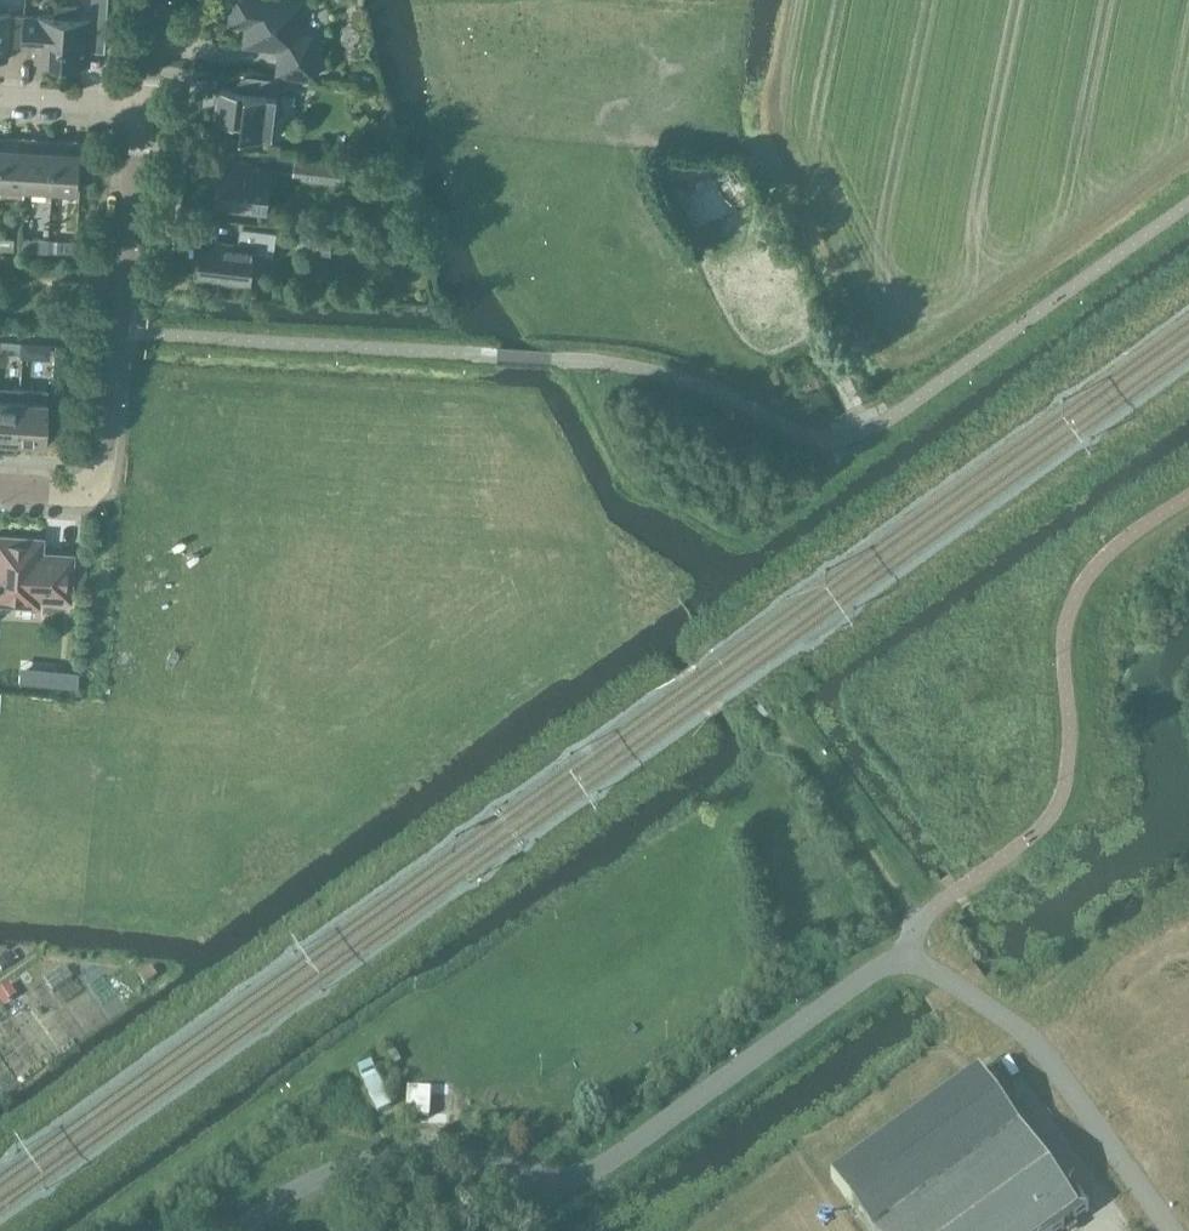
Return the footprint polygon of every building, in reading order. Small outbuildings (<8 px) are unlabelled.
[(232,22),(248,24),(246,43),(270,46),(271,44),(283,45),(279,72),(316,76),(319,45),(312,36),(298,35),(302,1),(294,0),(234,0),(232,22)] [(63,63),(67,6),(56,5),(55,17),(39,15),(39,16),(33,16),(34,7),(25,6),(24,15),(25,15),(23,46),(37,47),(36,61),(63,63)] [(67,6),(63,63),(90,64),(91,50),(105,51),(107,21),(76,18),(77,6),(67,6)] [(24,15),(0,13),(0,59),(8,59),(9,45),(23,46),(25,15),(24,15)] [(221,87),(217,120),(227,121),(226,129),(228,133),(231,135),(242,137),(242,134),(273,138),(273,134),(277,123),(278,121),(275,121),(276,111),(279,111),(279,109),(278,99),(278,94),(277,94),(279,78),(247,74),(245,90),(221,87)] [(29,139),(3,138),(0,182),(0,184),(26,185),(29,139)] [(52,187),(55,141),(29,139),(26,185),(52,187)] [(55,141),(52,187),(79,189),(82,143),(55,141)] [(272,143),(271,152),(281,153),(282,144),(272,143)] [(325,183),(327,162),(295,158),(292,180),(325,183)] [(268,193),(271,171),(250,169),(251,162),(229,160),(227,179),(219,178),(216,206),(260,211),(263,192),(268,193)] [(275,249),(277,231),(243,227),(241,244),(203,240),(199,276),(250,282),(254,247),(275,249)] [(302,231),(300,246),(332,249),(333,235),(302,231)] [(14,249),(15,238),(0,237),(0,248),(14,249)] [(49,251),(49,241),(22,240),(22,249),(49,251)] [(49,241),(49,251),(75,252),(76,243),(49,241)] [(0,341),(0,353),(14,354),(15,342),(0,341)] [(23,342),(22,357),(37,358),(38,343),(36,343),(23,342)] [(20,388),(0,386),(0,439),(17,440),(20,388)] [(44,442),(47,389),(20,388),(17,440),(44,442)] [(72,555),(41,553),(41,539),(0,536),(0,602),(37,604),(38,597),(69,599),(72,555)] [(55,672),(54,686),(77,688),(78,674),(55,672)] [(980,1072),(832,1178),(869,1230),(1062,1230),(1089,1212),(1073,1190),(1067,1195),(980,1072)]
